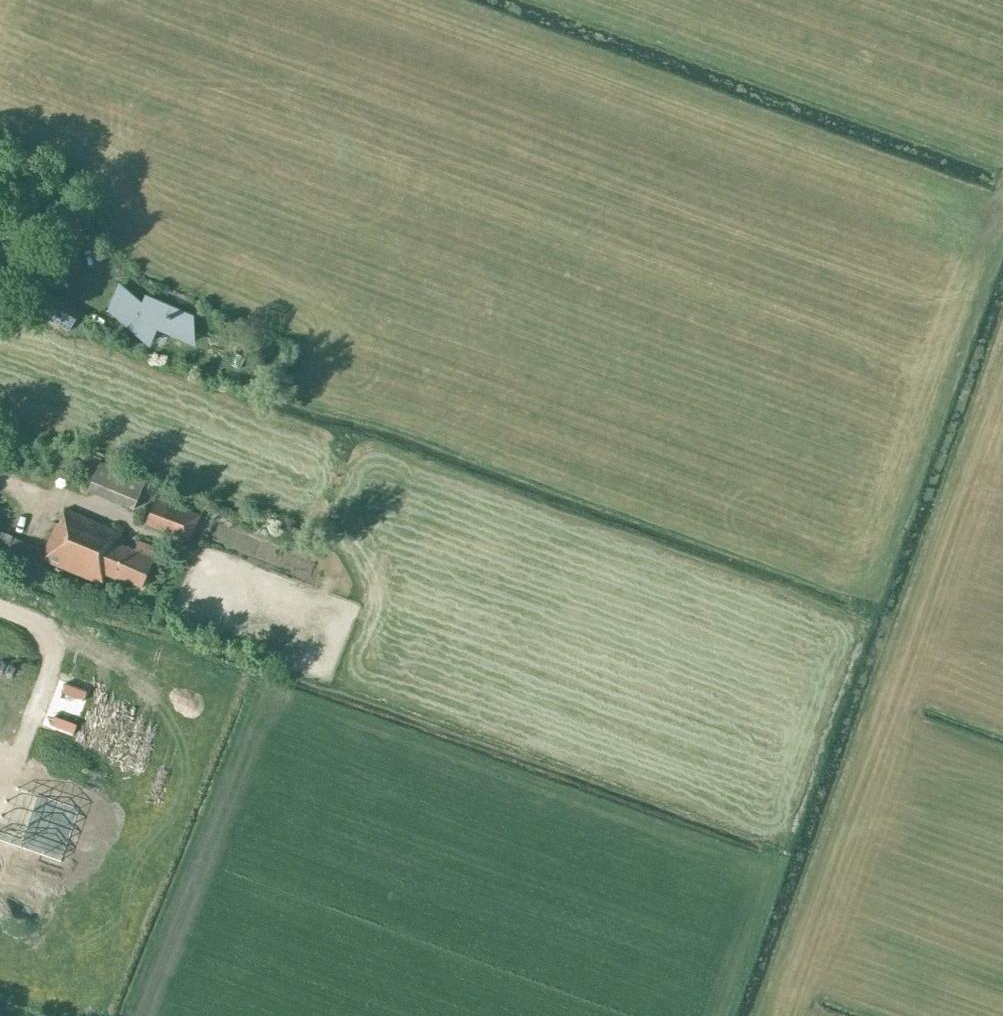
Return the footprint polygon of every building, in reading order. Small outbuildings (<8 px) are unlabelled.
[(154,329),(191,345),(191,317),(146,298),(142,307),(120,287),(110,310),(147,346),(154,329)] [(70,330),(70,329),(79,312),(55,299),(45,316),(70,330)] [(133,509),(144,482),(100,463),(88,490),(133,509)] [(190,542),(201,515),(156,497),(146,524),(190,542)] [(1,534),(0,538),(0,557),(38,572),(43,560),(101,584),(105,574),(117,579),(118,577),(142,587),(158,548),(139,540),(135,550),(118,543),(122,532),(65,509),(59,523),(56,522),(45,551),(1,534)] [(69,761),(35,749),(21,788),(50,798),(56,780),(62,782),(69,761)]
